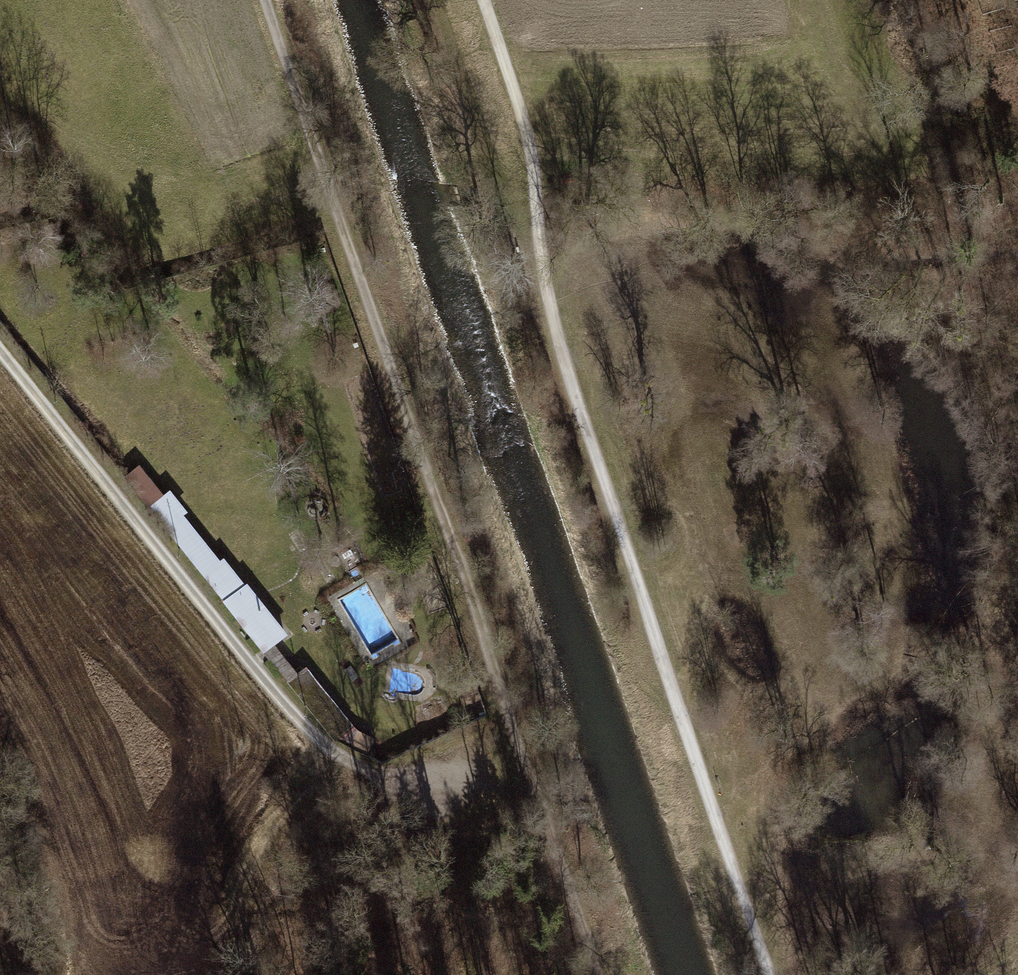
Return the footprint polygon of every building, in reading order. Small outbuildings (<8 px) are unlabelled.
[(145,482),(136,490),(253,637),(262,648),(272,640),(286,630),(246,581),(244,582),(223,556),(220,558),(182,512),(186,509),(169,487),(157,497),(145,482)] [(272,640),(262,648),(288,680),(298,672),(272,640)]
